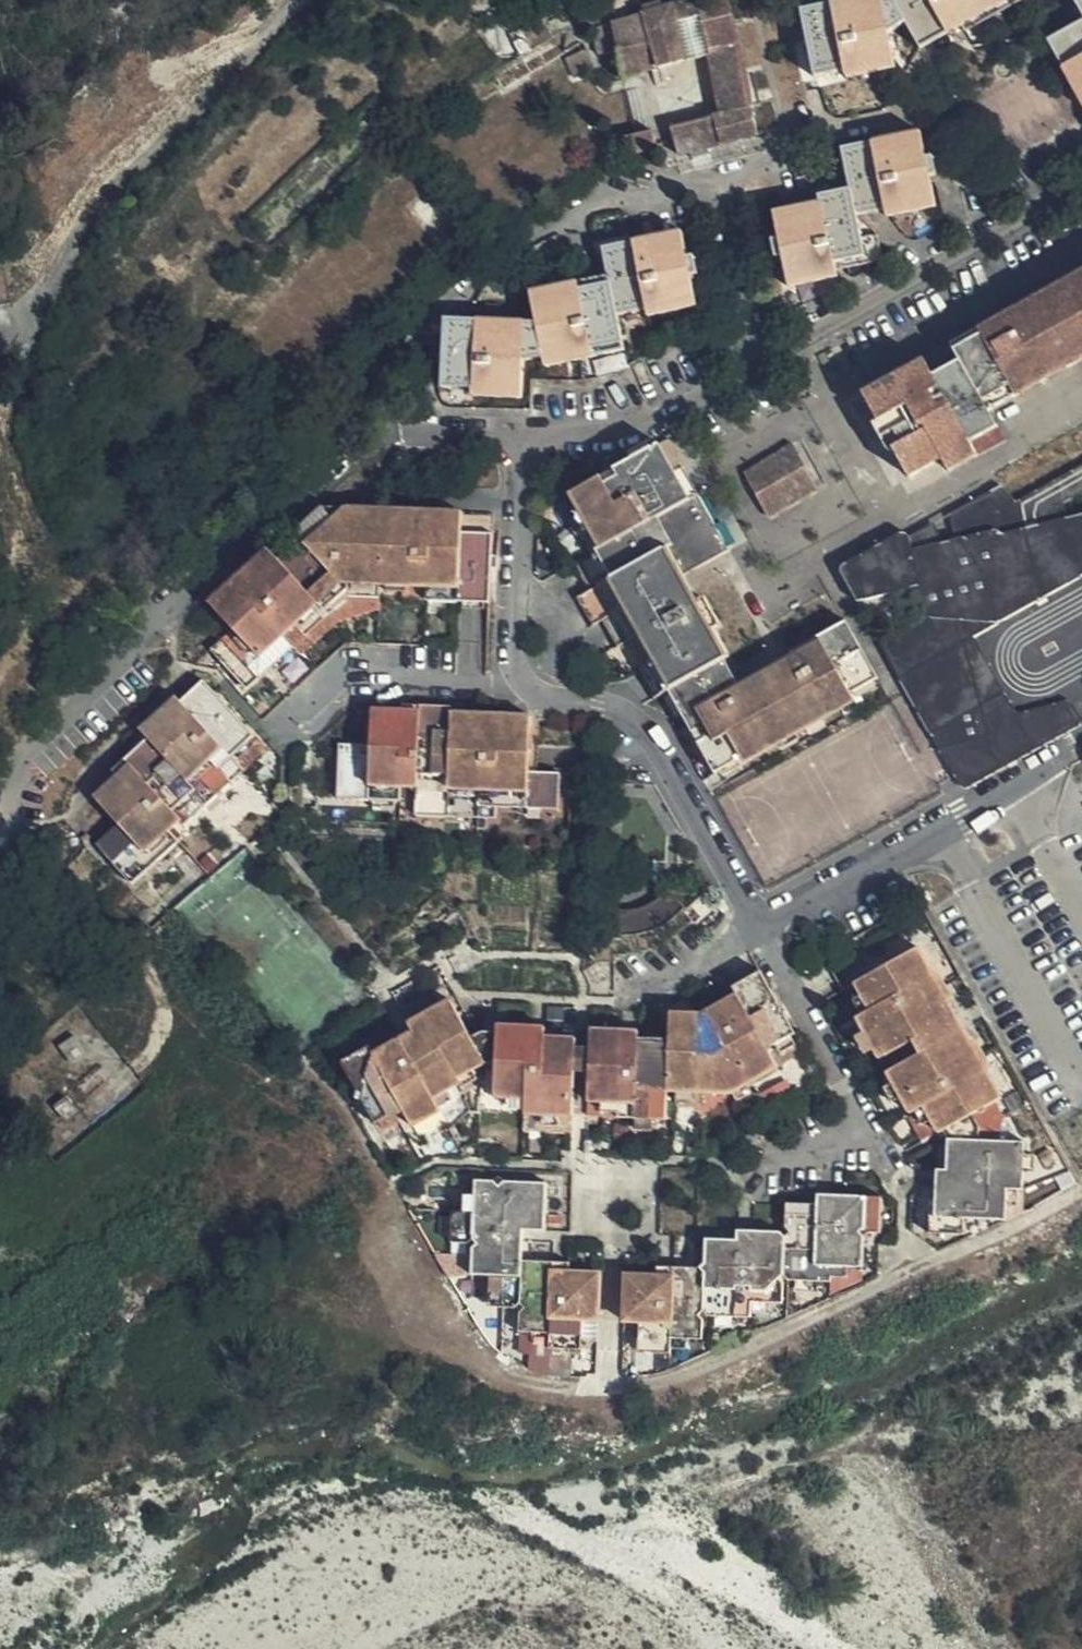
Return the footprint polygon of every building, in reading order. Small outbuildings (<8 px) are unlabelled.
[(645,18),(598,31),(608,85),(693,60),(710,121),(661,135),(665,147),(669,161),(747,139),(743,125),(751,122),(748,112),(741,114),(731,81),(708,0),(645,18)] [(808,87),(846,61),(875,42),(874,36),(888,27),(891,31),(909,19),(937,0),(873,0),(874,2),(787,18),(792,49),(842,14),(857,35),(797,78),(800,88),(808,87)] [(909,19),(891,31),(906,59),(946,37),(949,42),(1007,8),(1004,3),(1009,0),(937,0),(909,19)] [(1069,27),(1081,19),(1081,0),(1053,0),(1069,27)] [(842,14),(792,49),(797,78),(857,35),(842,14)] [(1069,27),(1033,50),(1075,120),(1081,116),(1081,19),(1069,27)] [(846,61),(808,87),(832,83),(833,91),(882,82),(875,42),(846,61)] [(619,162),(646,153),(644,139),(615,147),(619,162)] [(836,201),(805,207),(807,215),(816,237),(835,276),(869,271),(865,246),(844,250),(839,224),(873,218),(874,224),(923,216),(917,185),(924,183),(921,165),(914,167),(909,141),(882,146),(840,172),(831,176),(836,201)] [(828,155),(831,176),(840,172),(882,146),(828,155)] [(979,420),(987,434),(961,450),(968,461),(935,482),(928,469),(899,487),(852,405),(915,369),(923,384),(950,369),(941,353),(1081,271),(1081,205),(874,326),(862,333),(848,340),(782,377),(875,540),(932,508),(944,501),(1018,457),(1081,420),(1081,362),(979,420)] [(807,215),(791,218),(800,239),(823,287),(821,278),(835,276),(816,237),(807,215)] [(800,239),(791,218),(762,223),(766,249),(757,250),(760,267),(769,265),(774,294),(823,287),(800,239)] [(635,253),(666,238),(613,249),(623,270),(625,265),(627,261),(628,258),(630,257),(632,255),(635,253)] [(633,291),(647,318),(679,312),(674,283),(681,282),(678,264),(671,265),(666,238),(635,253),(632,255),(630,257),(628,258),(627,261),(625,265),(623,270),(625,275),(633,291)] [(497,329),(437,378),(436,398),(465,399),(465,410),(493,411),(513,393),(514,358),(526,356),(529,375),(536,373),(586,330),(633,291),(625,275),(623,270),(613,249),(592,252),(587,256),(593,282),(563,288),(564,296),(550,299),(548,291),(543,292),(518,313),(521,330),(497,329)] [(941,353),(950,369),(923,384),(915,369),(852,405),(899,487),(928,469),(935,482),(968,461),(961,450),(987,434),(979,420),(1081,362),(1081,271),(941,353)] [(630,322),(647,318),(633,291),(586,330),(536,373),(607,359),(600,321),(629,317),(630,322)] [(515,298),(518,313),(543,292),(515,298)] [(439,327),(437,378),(497,329),(439,327)] [(513,393),(493,411),(512,411),(513,393)] [(784,449),(734,480),(759,520),(807,492),(784,449)] [(664,478),(649,452),(562,502),(578,531),(592,556),(580,564),(567,571),(584,599),(576,603),(593,631),(598,628),(676,583),(721,558),(673,473),(664,478)] [(983,493),(949,512),(987,590),(1004,625),(1081,579),(1081,465),(1074,470),(1002,511),(991,495),(988,494),(983,493)] [(987,590),(949,512),(945,514),(943,516),(943,518),(939,523),(948,541),(971,588),(992,632),(1004,625),(987,590)] [(466,529),(494,529),(493,516),(466,516),(466,529)] [(374,611),(375,598),(378,520),(325,517),(321,517),(320,518),(318,518),(317,518),(291,543),(296,549),(273,571),(326,626),(343,609),(374,611)] [(378,520),(375,598),(422,599),(422,613),(483,614),(487,544),(457,542),(458,523),(378,520)] [(592,556),(578,531),(566,539),(580,564),(592,556)] [(835,582),(846,601),(903,552),(901,545),(900,543),(899,542),(896,541),(893,539),(835,572),(834,577),(834,578),(834,581),(835,582)] [(983,742),(983,738),(957,652),(964,648),(992,632),(971,588),(948,541),(904,556),(903,552),(846,601),(850,608),(852,609),(854,610),(912,594),(920,623),(887,643),(885,644),(884,646),(882,649),(881,653),(880,655),(880,657),(881,661),(933,750),(940,753),(945,754),(946,754),(970,747),(980,745),(982,744),(983,742)] [(301,648),(326,626),(273,571),(264,560),(205,615),(229,641),(206,662),(245,703),(290,660),(281,649),(293,638),(301,648)] [(684,598),(676,583),(598,628),(606,642),(684,598)] [(737,770),(874,693),(838,628),(782,660),(784,665),(731,694),(716,668),(721,664),(706,639),(711,635),(695,607),(690,610),(684,598),(606,642),(615,656),(628,648),(657,699),(660,697),(707,780),(734,766),(737,770)] [(1013,716),(1016,716),(1029,707),(992,632),(964,648),(984,678),(1005,713),(1009,715),(1013,716)] [(983,738),(1016,716),(1013,716),(1009,715),(1005,713),(984,678),(964,648),(957,652),(983,738)] [(146,752),(207,818),(243,784),(231,770),(252,750),(201,695),(179,715),(173,708),(137,741),(146,752)] [(1059,741),(1060,742),(1075,734),(1075,729),(1075,726),(1075,722),(1073,718),(1067,709),(1065,707),(1063,707),(1045,711),(1059,741)] [(1049,749),(1060,742),(1059,741),(1045,711),(1033,714),(1049,749)] [(966,795),(1049,749),(1033,714),(1030,715),(1022,716),(1016,716),(983,738),(983,742),(982,744),(980,745),(970,747),(943,766),(958,791),(960,793),(963,796),(964,796),(966,795)] [(444,826),(448,724),(448,717),(401,715),(401,723),(370,721),(369,757),(335,756),(333,811),(394,813),(395,797),(411,798),(411,825),(444,826)] [(528,725),(448,724),(444,826),(490,828),(490,817),(555,819),(556,781),(526,781),(528,725)] [(933,750),(943,766),(970,747),(946,754),(945,754),(940,753),(933,750)] [(186,838),(207,818),(146,752),(111,784),(116,790),(93,812),(117,838),(95,858),(133,899),(178,857),(168,846),(182,833),(186,838)] [(621,911),(603,909),(597,936),(609,939),(616,940),(623,940),(630,941),(635,941),(644,939),(654,936),(663,930),(670,925),(676,919),(681,912),(660,894),(655,900),(649,904),(641,909),(634,911),(628,912),(621,911)] [(910,1012),(928,999),(925,992),(936,986),(914,948),(881,967),(910,1012)] [(838,992),(851,985),(864,978),(847,950),(821,965),(838,992)] [(941,1022),(928,999),(910,1012),(881,967),(864,978),(851,985),(864,1009),(849,1016),(870,1054),(879,1055),(941,1022)] [(726,988),(731,997),(759,982),(753,972),(726,988)] [(759,982),(731,997),(695,1017),(664,1015),(663,1043),(665,1092),(697,1094),(697,1084),(709,1084),(709,1094),(729,1094),(774,1068),(764,1049),(788,1035),(759,982)] [(59,998),(51,989),(0,1037),(0,1054),(59,998)] [(59,998),(0,1054),(0,1105),(38,1149),(125,1067),(59,998)] [(482,1067),(467,1043),(444,1006),(404,1030),(409,1038),(371,1061),(366,1054),(337,1071),(376,1134),(402,1118),(413,1135),(443,1115),(435,1104),(460,1088),(456,1083),(482,1067)] [(481,1034),(467,1043),(482,1067),(492,1067),(491,1101),(523,1103),(523,1117),(569,1119),(572,1042),(525,1040),(525,1030),(493,1029),(493,1034),(481,1034)] [(665,1092),(663,1043),(634,1042),(617,1042),(617,1033),(587,1033),(584,1105),(615,1106),(615,1121),(664,1122),(665,1092)] [(617,1042),(634,1042),(634,1034),(617,1033),(617,1042)] [(928,1134),(933,1131),(963,1115),(996,1098),(974,1057),(963,1062),(948,1035),(887,1069),(882,1077),(902,1113),(914,1107),(928,1134)] [(924,1198),(922,1230),(945,1215),(968,1196),(1017,1151),(1019,1149),(1019,1143),(971,1140),(971,1128),(963,1115),(933,1131),(941,1140),(939,1198),(924,1198)] [(958,1219),(986,1221),(1000,1210),(1001,1190),(1016,1190),(1019,1149),(1017,1151),(968,1196),(945,1215),(922,1230),(922,1232),(958,1233),(958,1219)] [(505,1311),(523,1312),(523,1262),(522,1232),(543,1233),(543,1185),(475,1184),(474,1216),(453,1216),(453,1248),(475,1248),(474,1281),(491,1281),(491,1300),(506,1300),(505,1311)] [(828,1265),(860,1266),(861,1231),(876,1231),(877,1197),(831,1195),(830,1205),(814,1204),(784,1204),(783,1233),(782,1279),(784,1278),(827,1280),(828,1265)] [(830,1205),(831,1195),(814,1195),(814,1204),(830,1205)] [(986,1221),(992,1221),(1000,1217),(1000,1210),(986,1221)] [(736,1232),(735,1242),(751,1242),(752,1233),(736,1232)] [(704,1268),(703,1315),(752,1316),(753,1302),(783,1302),(784,1278),(782,1279),(783,1233),(752,1233),(751,1242),(735,1242),(704,1241),(702,1268),(704,1268)] [(592,1277),(580,1277),(569,1278),(554,1277),(554,1263),(523,1262),(523,1312),(522,1334),(553,1335),(553,1353),(571,1352),(571,1338),(583,1338),(583,1321),(594,1321),(593,1318),(592,1277)] [(554,1277),(569,1278),(570,1263),(554,1263),(554,1277)] [(655,1355),(674,1355),(674,1340),(702,1340),(703,1315),(704,1268),(702,1268),(670,1267),(670,1278),(668,1278),(654,1277),(639,1278),(640,1318),(655,1318),(655,1344),(655,1355)] [(668,1278),(668,1268),(654,1267),(654,1277),(668,1278)] [(640,1344),(655,1344),(655,1318),(640,1318),(639,1278),(623,1277),(623,1321),(640,1322),(640,1344)]
